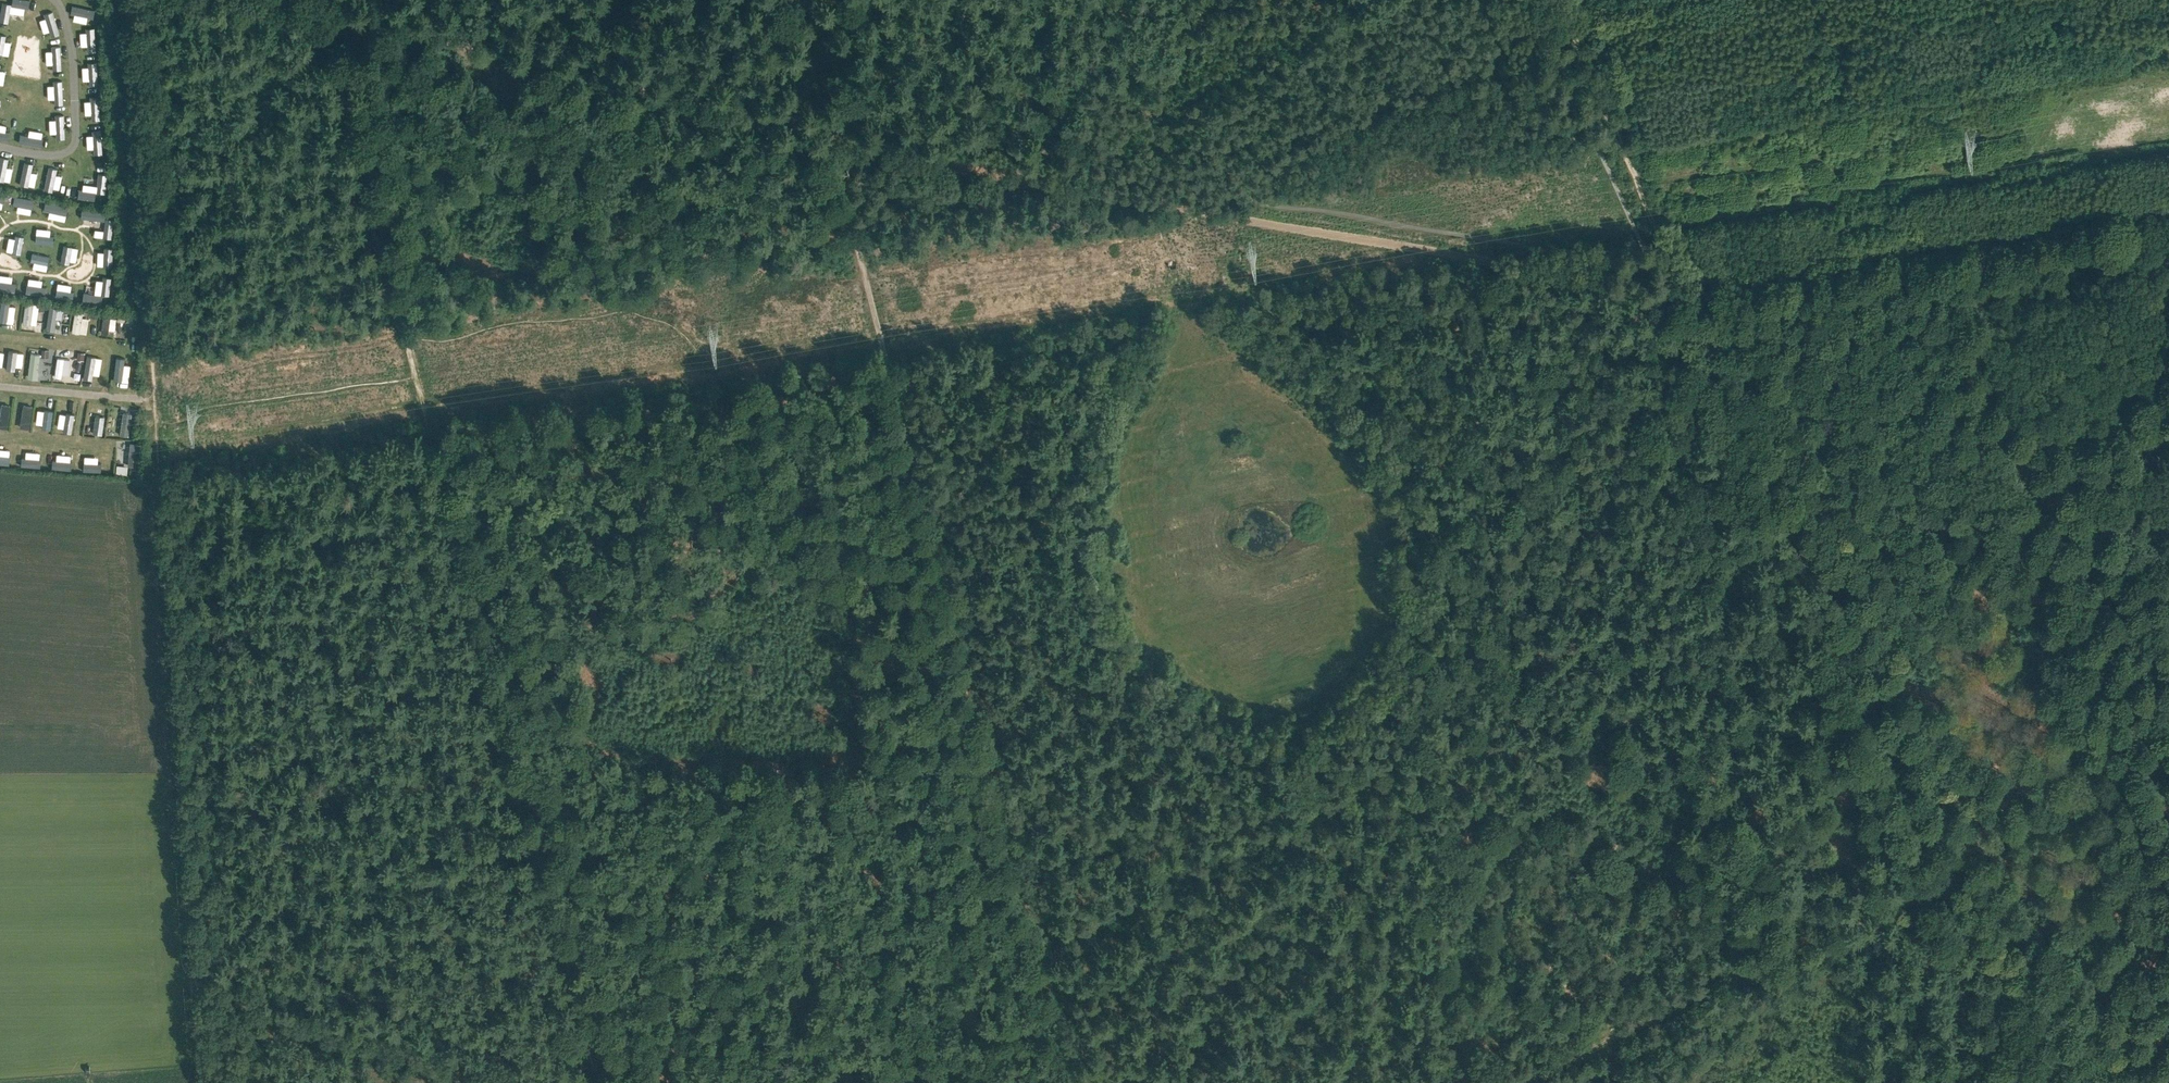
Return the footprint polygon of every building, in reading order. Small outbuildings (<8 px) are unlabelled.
[(38,372),(40,355),(35,354),(32,371),(38,372)] [(63,356),(59,375),(65,376),(69,358),(63,356)] [(55,421),(58,406),(50,405),(48,420),(55,421)] [(102,424),(109,425),(111,406),(104,405),(102,424)]
